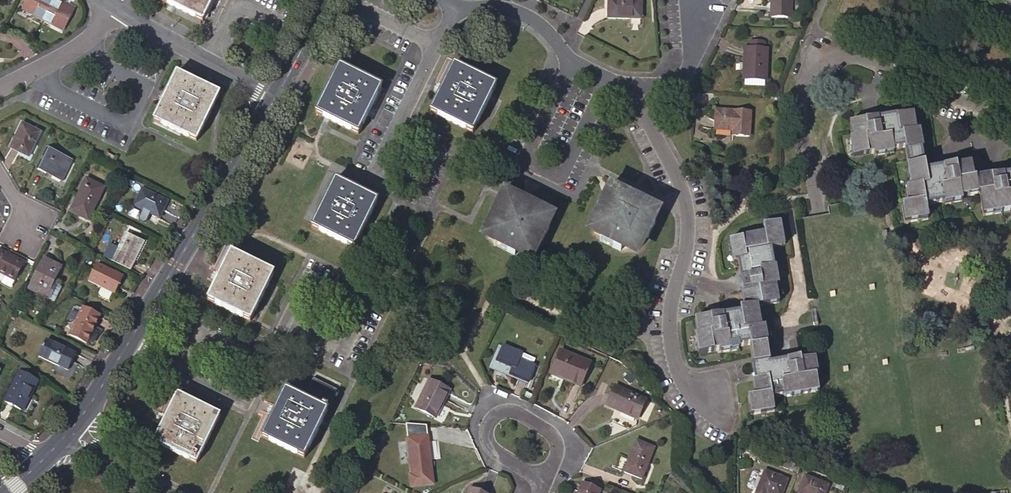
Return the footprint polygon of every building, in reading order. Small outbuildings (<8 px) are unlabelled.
[(53,0),(27,0),(22,9),(43,20),(53,0)] [(53,0),(43,20),(63,30),(75,6),(64,0),(63,0),(61,4),(53,0)] [(212,0),(160,0),(202,21),(212,0)] [(642,0),(640,0),(608,0),(608,18),(641,20),(642,0)] [(791,0),(771,0),(771,17),(790,18),(791,0)] [(752,39),(752,49),(768,50),(768,40),(752,39)] [(768,50),(752,49),(745,48),(743,79),(744,80),(764,80),(766,81),(768,50)] [(473,133),(496,86),(454,65),(431,112),(473,133)] [(358,134),(381,87),(339,67),(316,113),(358,134)] [(196,141),(219,94),(177,73),(154,120),(196,141)] [(764,80),(744,80),(744,89),(764,90),(764,80)] [(750,137),(751,112),(715,110),(715,130),(732,131),(732,136),(750,137)] [(991,177),(991,175),(972,178),(970,163),(955,166),(954,165),(924,170),(920,148),(922,147),(919,129),(915,129),(912,113),(896,116),(896,113),(848,122),(851,138),(848,138),(851,157),(873,153),(874,156),(892,152),(892,149),(904,147),(907,166),(906,166),(909,188),(905,189),(908,205),(901,206),(904,223),(928,220),(925,205),(944,202),(944,203),(962,200),(961,196),(978,193),(982,215),(1010,210),(1010,174),(991,177)] [(28,157),(40,133),(22,124),(10,148),(28,157)] [(71,161),(47,149),(37,169),(61,181),(71,161)] [(88,221),(104,188),(86,179),(70,212),(88,221)] [(354,248),(377,201),(335,180),(312,227),(354,248)] [(167,202),(142,189),(134,205),(143,210),(150,214),(159,218),(167,202)] [(647,220),(654,207),(626,194),(624,198),(607,190),(593,217),(601,221),(594,234),(601,238),(600,241),(620,252),(624,244),(638,250),(644,237),(648,239),(655,225),(647,220)] [(542,224),(548,211),(521,198),(518,202),(501,193),(487,221),(495,225),(489,238),(496,242),(494,245),(514,256),(518,248),(532,255),(538,241),(542,243),(549,229),(542,224)] [(150,214),(143,210),(139,218),(140,220),(143,222),(146,221),(150,214)] [(739,259),(744,288),(742,288),(745,306),(740,307),(741,310),(695,318),(697,334),(695,334),(698,353),(720,349),(721,351),(739,348),(738,345),(750,343),(753,360),(751,361),(754,378),(752,378),(754,393),(747,395),(750,412),(774,409),(772,395),(783,394),(784,396),(819,390),(816,373),(819,373),(816,356),(801,359),(800,355),(770,361),(767,343),(768,343),(765,325),(762,326),(758,305),(780,302),(777,284),(780,283),(777,266),(775,266),(772,247),(786,245),(782,221),(764,224),(765,232),(743,235),(743,238),(730,239),(733,260),(739,259)] [(130,270),(144,243),(126,234),(118,248),(110,245),(104,257),(130,270)] [(0,251),(0,273),(5,276),(2,283),(11,288),(14,280),(23,263),(0,251)] [(250,321),(273,274),(231,253),(208,300),(250,321)] [(53,283),(61,267),(44,259),(29,289),(46,297),(53,301),(60,286),(53,283)] [(114,294),(122,277),(97,264),(89,281),(114,294)] [(86,344),(99,316),(83,308),(69,335),(86,344)] [(68,371),(76,354),(46,340),(38,356),(68,371)] [(527,384),(534,367),(516,359),(518,353),(503,346),(496,362),(511,370),(509,376),(527,384)] [(580,387),(590,363),(560,351),(550,374),(580,387)] [(30,370),(19,363),(15,369),(27,374),(30,370)] [(23,411),(38,382),(19,372),(4,402),(23,411)] [(307,401),(327,411),(337,390),(313,378),(308,387),(313,390),(307,401)] [(443,403),(449,390),(429,380),(415,408),(434,418),(442,403),(443,403)] [(638,418),(646,400),(615,386),(606,406),(615,410),(616,409),(638,418)] [(304,458),(327,411),(307,401),(285,390),(262,437),(304,458)] [(196,463),(219,416),(177,395),(154,442),(196,463)] [(432,473),(428,436),(407,438),(412,475),(432,473)] [(642,479),(654,448),(636,441),(623,472),(642,479)] [(755,492),(767,492),(782,492),(787,479),(764,470),(755,492)] [(828,485),(804,476),(798,492),(825,492),(828,485)] [(600,490),(583,483),(579,492),(599,492),(600,490)]
